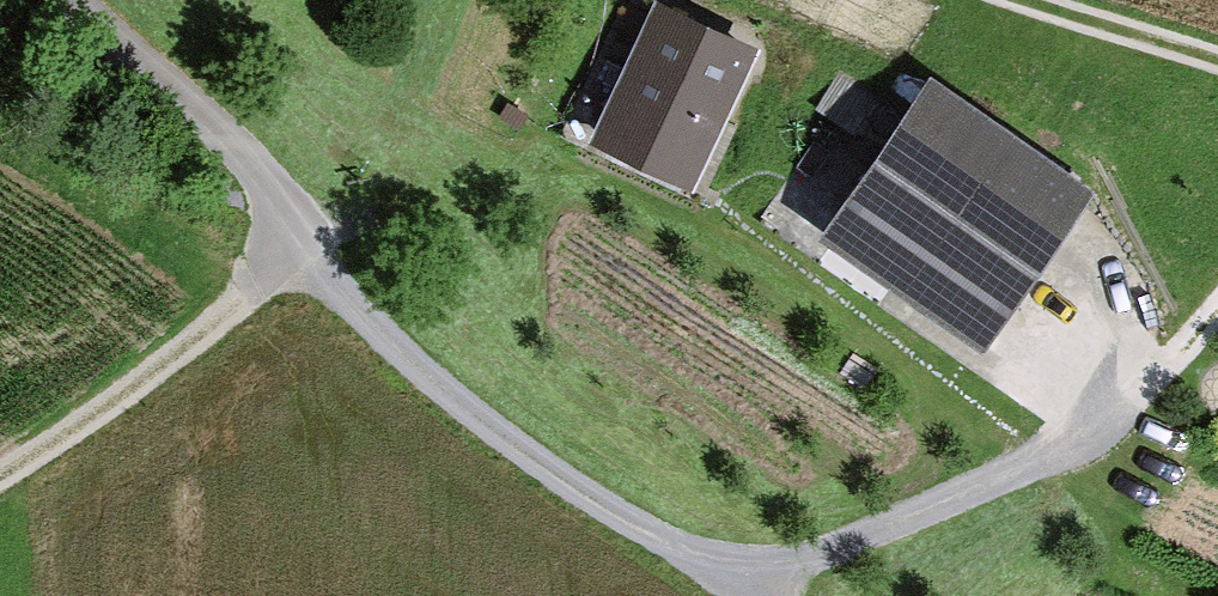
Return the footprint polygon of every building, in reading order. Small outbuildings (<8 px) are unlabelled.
[(672,0),(653,0),(593,130),(695,177),(762,46),(672,0)] [(930,66),(823,218),(983,329),(1090,177),(930,66)]
